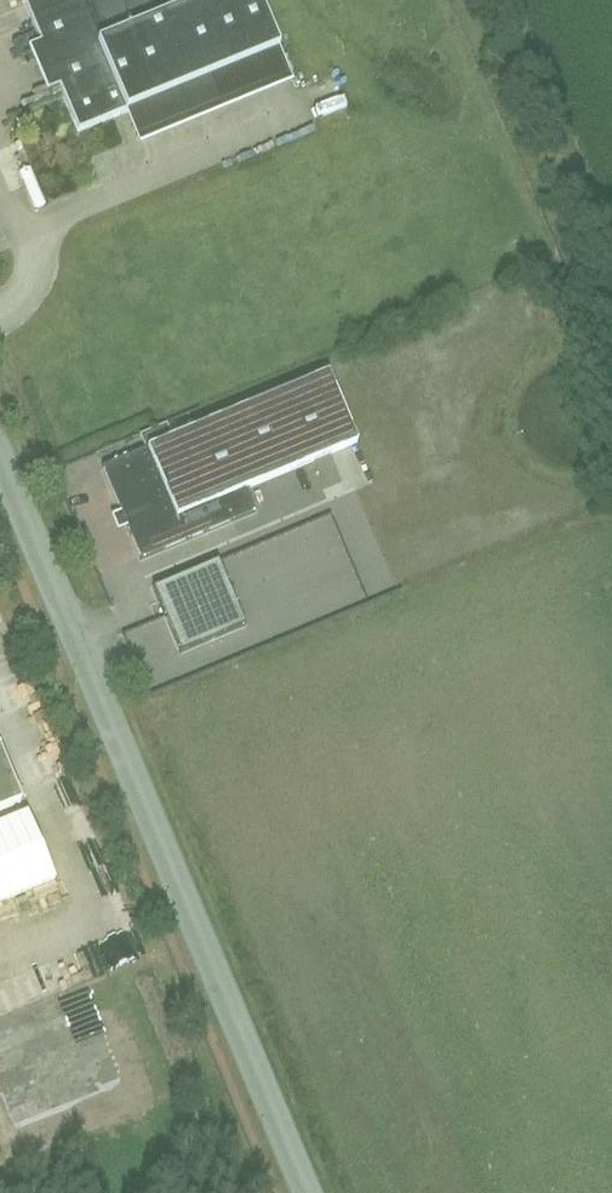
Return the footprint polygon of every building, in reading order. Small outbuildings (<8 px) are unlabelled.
[(43,42),(29,47),(46,89),(60,87),(77,128),(123,109),(137,143),(293,78),(260,0),(25,0),(43,42)] [(326,379),(106,473),(142,557),(258,512),(249,494),(355,448),(326,379)] [(221,559),(156,586),(185,654),(251,625),(221,559)] [(0,747),(0,808),(22,799),(0,747)] [(31,811),(0,824),(0,904),(57,881),(31,811)]
